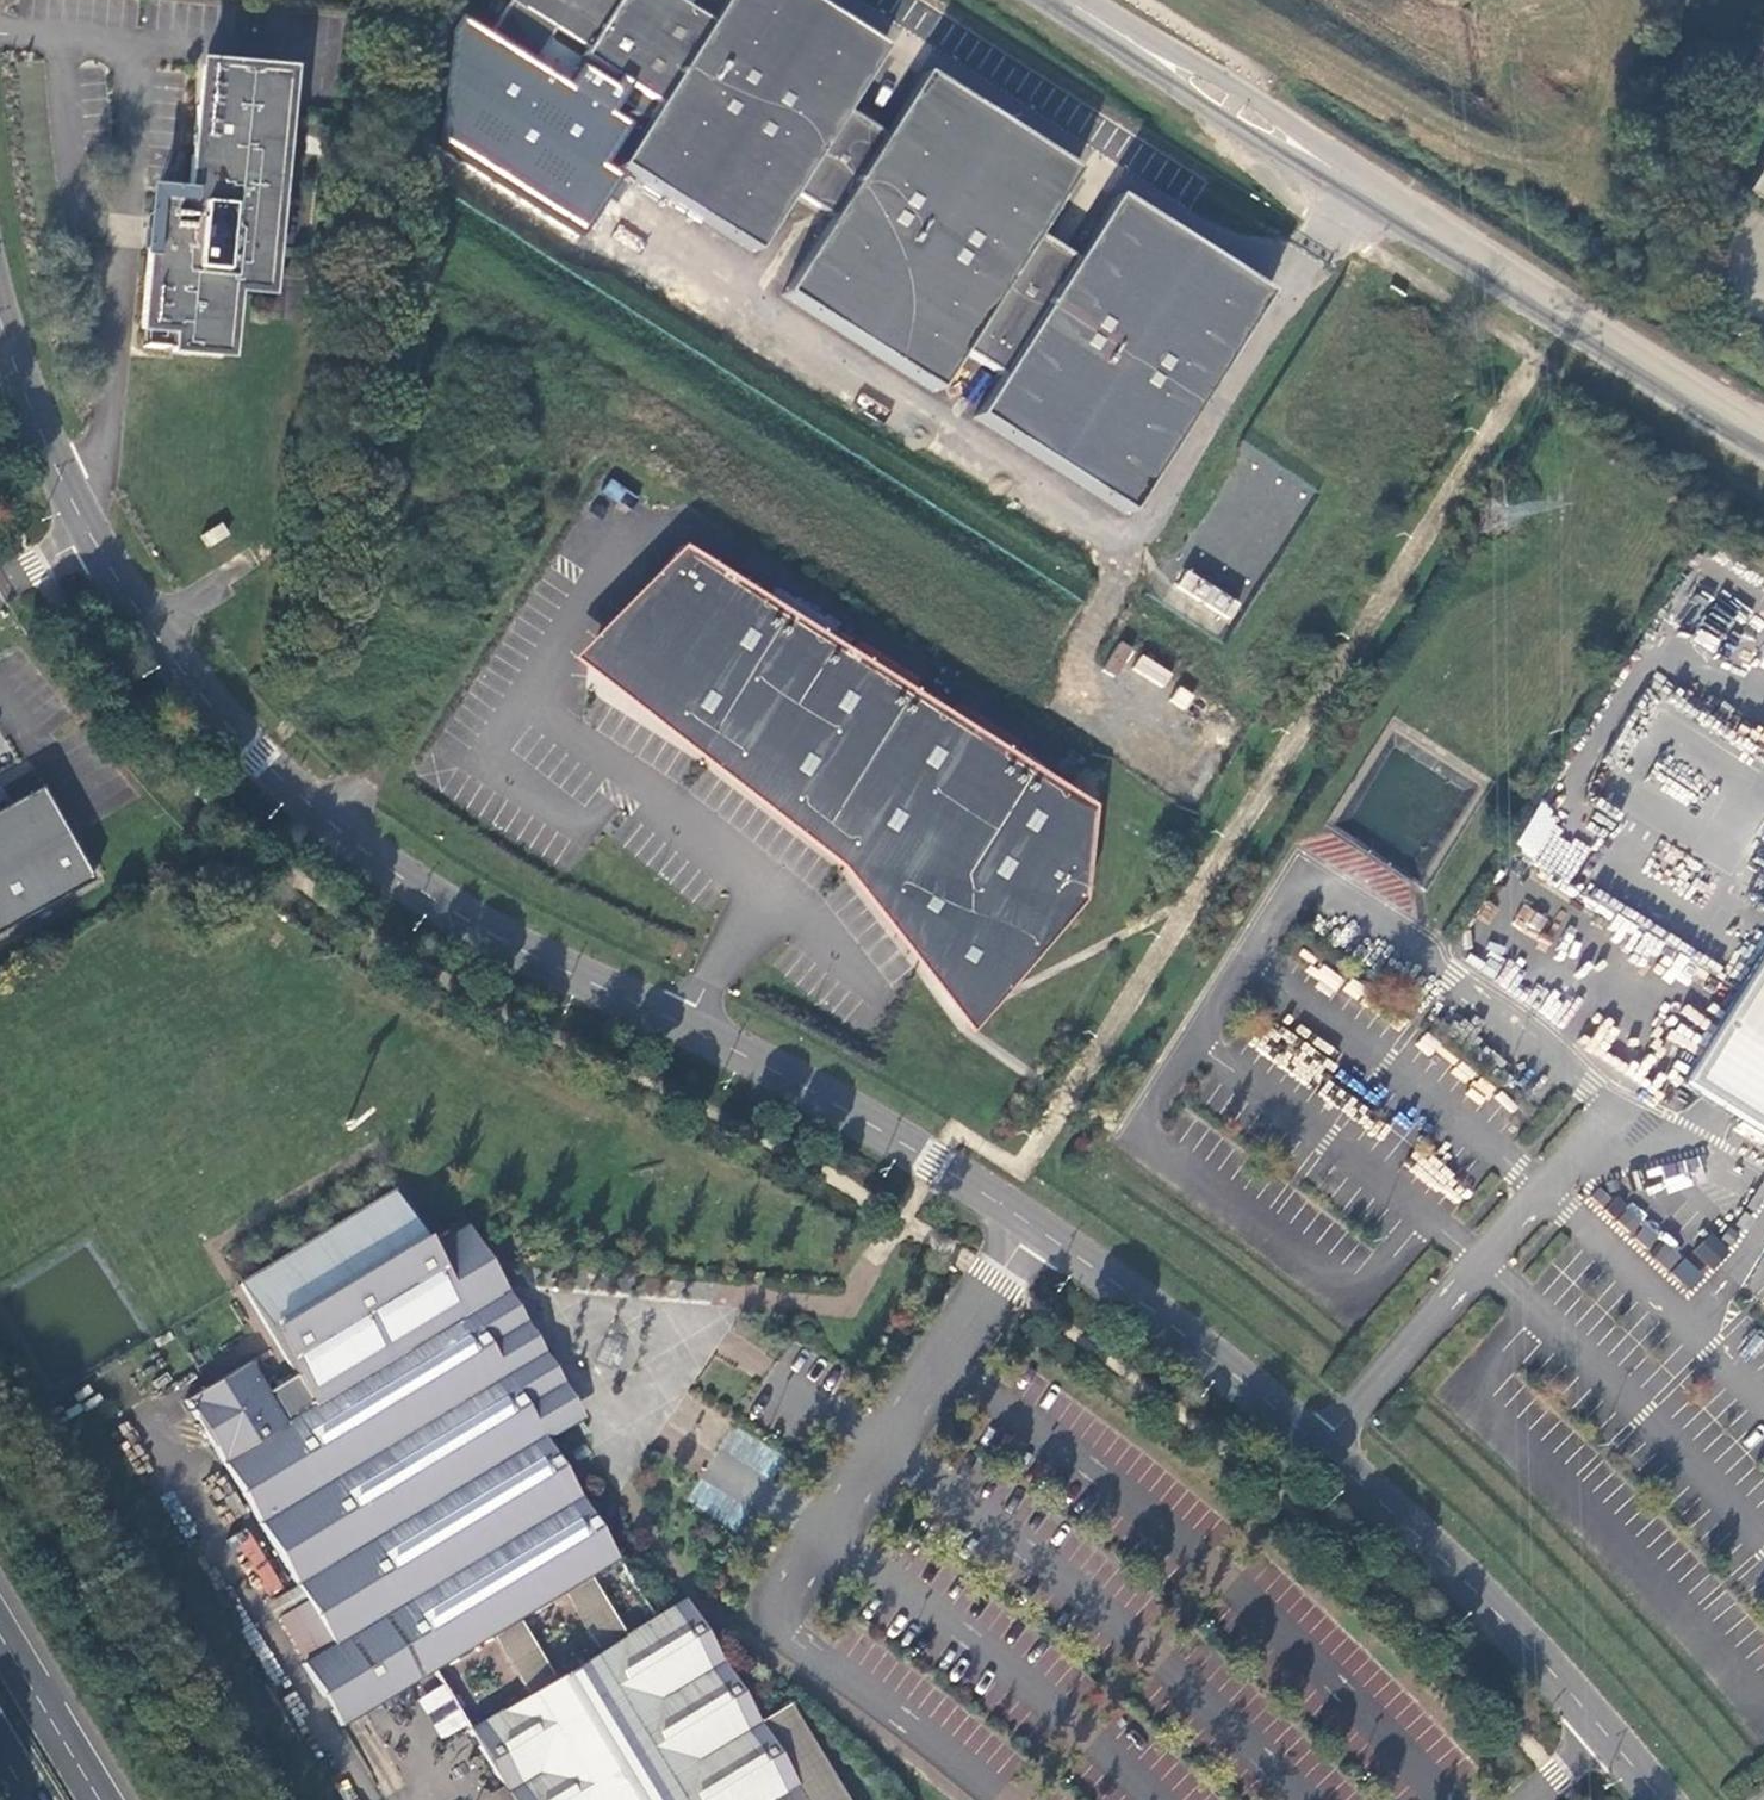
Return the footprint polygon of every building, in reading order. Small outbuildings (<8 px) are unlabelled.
[(819,318),(933,390),(959,349),(998,373),(972,414),(1125,511),(1265,290),(1112,194),(1072,256),(1033,232),(1073,169),(959,97),(919,72),(881,133),(842,108),(880,47),(806,0),(687,0),(683,6),(674,0),(506,0),(487,31),(532,59),(553,26),(586,47),(581,55),(655,102),(615,165),(751,251),(789,191),(828,215),(779,293),(819,318)] [(200,67),(187,203),(154,200),(142,327),(175,330),(174,350),(223,354),(230,287),(263,290),(281,101),(283,75),(200,67)] [(1739,186),(1763,202),(1763,149),(1739,186)] [(200,536),(207,547),(226,535),(220,524),(200,536)] [(678,548),(585,663),(722,752),(876,874),(957,1008),(1082,901),(1090,803),(678,548)] [(1222,633),(1241,602),(1188,570),(1169,602),(1222,633)] [(1123,672),(1133,647),(1120,642),(1109,666),(1123,672)] [(91,881),(68,840),(39,788),(0,810),(0,932),(91,881)] [(1540,860),(1565,819),(1542,805),(1517,846),(1540,860)] [(1682,1086),(1763,1138),(1763,954),(1682,1086)] [(296,1375),(266,1393),(248,1362),(185,1400),(199,1423),(195,1425),(200,1433),(204,1431),(334,1645),(303,1663),(341,1726),(493,1633),(515,1620),(564,1591),(586,1577),(617,1558),(543,1437),(574,1418),(499,1294),(489,1300),(470,1269),(450,1281),(431,1251),(394,1190),(240,1283),(296,1375)] [(462,1232),(431,1251),(450,1281),(470,1269),(489,1300),(499,1294),(476,1256),(462,1232)] [(246,1529),(231,1538),(267,1595),(282,1586),(246,1529)] [(586,1577),(564,1591),(600,1650),(622,1637),(586,1577)] [(796,1784),(758,1723),(684,1600),(622,1637),(600,1650),(551,1680),(529,1693),(469,1730),(511,1799),(770,1799),(796,1784)] [(515,1620),(493,1633),(529,1693),(551,1680),(515,1620)] [(470,1723),(446,1682),(418,1698),(442,1740),(470,1723)] [(758,1723),(796,1784),(770,1799),(848,1799),(789,1704),(758,1723)]
